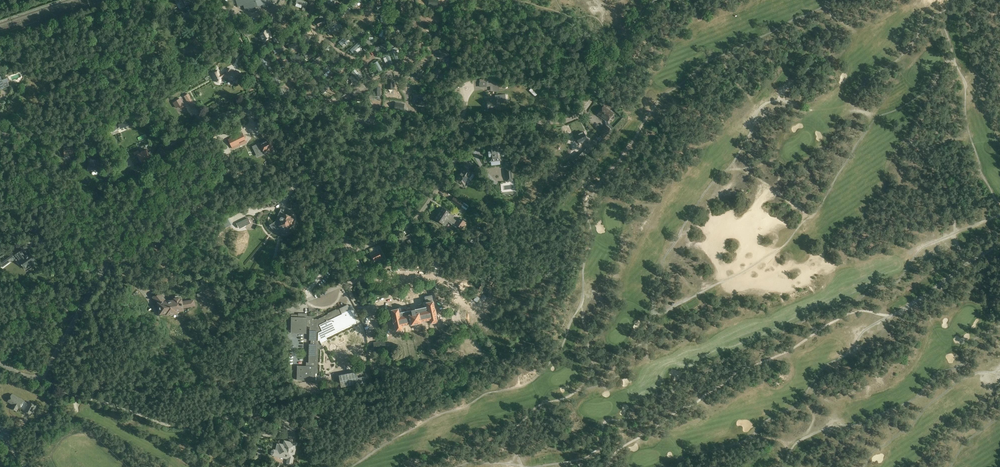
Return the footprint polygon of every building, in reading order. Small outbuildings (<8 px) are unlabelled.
[(239,7),(244,5),(246,11),(270,3),(269,0),(237,0),(239,7)] [(405,12),(403,5),(397,6),(399,14),(405,12)] [(335,19),(331,22),(336,29),(340,26),(335,19)] [(354,30),(358,36),(363,33),(359,27),(354,30)] [(260,34),(264,42),(271,38),(269,33),(272,32),(270,29),(260,34)] [(303,39),(311,37),(310,29),(302,31),(303,39)] [(347,51),(351,46),(346,42),(342,47),(347,51)] [(359,42),(355,46),(359,50),(363,46),(359,42)] [(439,51),(439,58),(448,59),(449,51),(439,51)] [(418,79),(424,71),(418,67),(412,75),(418,79)] [(238,71),(235,73),(231,71),(229,68),(226,70),(227,73),(227,74),(224,73),(220,75),(218,70),(211,73),(215,80),(216,80),(217,82),(219,82),(221,81),(221,80),(221,78),(224,76),(226,76),(226,77),(228,77),(228,79),(234,80),(234,79),(236,80),(237,76),(240,75),(238,71)] [(437,68),(432,74),(438,78),(442,72),(437,68)] [(2,80),(1,77),(0,77),(0,90),(10,86),(8,82),(9,81),(8,78),(2,80)] [(480,79),(480,87),(486,87),(486,86),(493,85),(494,91),(499,91),(499,90),(502,90),(502,81),(492,81),(492,78),(486,78),(486,79),(480,79)] [(193,101),(188,94),(184,96),(189,104),(193,101)] [(501,109),(500,103),(506,103),(505,95),(495,96),(496,99),(487,100),(487,108),(493,108),(493,109),(496,108),(496,107),(496,109),(501,109)] [(180,98),(173,103),(176,108),(180,106),(181,108),(185,106),(180,98)] [(425,106),(427,99),(418,98),(416,104),(425,106)] [(395,102),(394,109),(403,111),(404,104),(395,102)] [(606,108),(604,107),(598,115),(606,121),(605,122),(606,125),(608,127),(609,126),(608,121),(613,113),(609,110),(610,110),(610,109),(607,107),(606,107),(606,108)] [(110,135),(119,131),(117,124),(107,128),(110,135)] [(611,130),(608,127),(606,125),(599,133),(604,137),(611,130)] [(582,132),(580,133),(580,134),(575,136),(578,143),(582,142),(582,143),(588,141),(583,132),(582,133),(582,132)] [(228,140),(231,145),(244,139),(242,133),(228,140)] [(264,151),(272,147),(269,140),(266,141),(260,143),(256,146),(259,154),(264,151)] [(73,144),(69,144),(70,147),(64,147),(65,158),(74,157),(73,144)] [(489,157),(490,162),(501,161),(499,146),(488,147),(488,151),(489,157)] [(570,159),(575,164),(576,166),(590,151),(586,147),(580,154),(578,152),(570,159)] [(151,158),(147,150),(135,155),(136,158),(138,157),(141,163),(151,158)] [(89,160),(89,166),(93,167),(93,171),(102,172),(103,161),(99,161),(89,160)] [(472,173),(468,171),(464,168),(462,172),(457,180),(464,185),(466,182),(467,182),(468,181),(468,179),(472,173)] [(451,201),(461,208),(463,203),(454,197),(451,201)] [(447,219),(458,226),(462,229),(466,223),(459,218),(457,222),(452,218),(453,216),(442,209),(439,213),(443,216),(442,217),(446,220),(447,219)] [(293,219),(290,217),(291,215),(287,214),(287,215),(284,213),(282,216),(278,215),(275,222),(271,224),(273,226),(273,227),(275,228),(276,229),(277,229),(278,230),(279,230),(281,231),(282,231),(283,231),(284,230),(285,230),(288,229),(287,229),(289,224),(290,225),(293,219)] [(457,228),(458,226),(447,219),(446,220),(442,217),(443,216),(439,213),(435,219),(445,226),(448,222),(456,228),(457,228)] [(248,217),(240,222),(236,223),(239,228),(251,222),(248,217)] [(225,228),(231,225),(228,219),(222,222),(225,228)] [(31,254),(26,258),(22,253),(23,252),(21,248),(14,253),(16,257),(18,255),(22,261),(20,262),(25,269),(32,264),(31,262),(35,260),(31,254)] [(377,249),(378,252),(371,255),(373,258),(373,259),(373,260),(374,260),(374,261),(378,259),(380,264),(386,261),(379,248),(377,249)] [(3,259),(0,261),(0,264),(2,266),(3,267),(10,262),(8,260),(13,256),(11,253),(3,259)] [(183,307),(194,305),(194,301),(182,302),(181,296),(179,296),(178,295),(174,296),(175,301),(166,302),(159,292),(153,296),(159,304),(161,315),(184,312),(183,307)] [(398,309),(391,310),(393,318),(392,318),(394,324),(394,323),(396,331),(403,330),(402,326),(411,324),(411,325),(412,325),(421,323),(421,322),(430,320),(431,324),(437,322),(436,314),(435,309),(434,307),(434,304),(432,295),(425,297),(426,300),(427,307),(414,310),(399,313),(398,309)] [(361,297),(356,300),(360,307),(365,305),(361,297)] [(336,311),(336,310),(328,314),(319,318),(318,319),(314,319),(314,316),(307,316),(307,314),(298,313),(298,317),(291,317),(291,333),(306,333),(306,328),(309,328),(309,340),(311,340),(310,344),(309,344),(309,362),(306,362),(306,366),(297,365),(297,380),(315,381),(315,373),(318,373),(318,349),(322,345),(321,343),(327,340),(326,337),(356,322),(351,311),(348,305),(336,311)] [(359,315),(357,316),(353,309),(351,311),(356,322),(361,320),(361,319),(360,317),(359,315)] [(384,341),(374,343),(374,350),(385,348),(384,341)] [(346,386),(370,382),(368,370),(344,374),(346,386)] [(13,394),(9,401),(14,404),(12,407),(17,410),(19,407),(20,407),(24,400),(13,394)] [(30,401),(25,410),(32,414),(36,405),(30,401)] [(277,443),(275,450),(274,450),(272,451),(271,453),(273,455),(288,458),(287,462),(288,464),(290,465),(292,464),(296,443),(284,441),(283,445),(277,443)]
